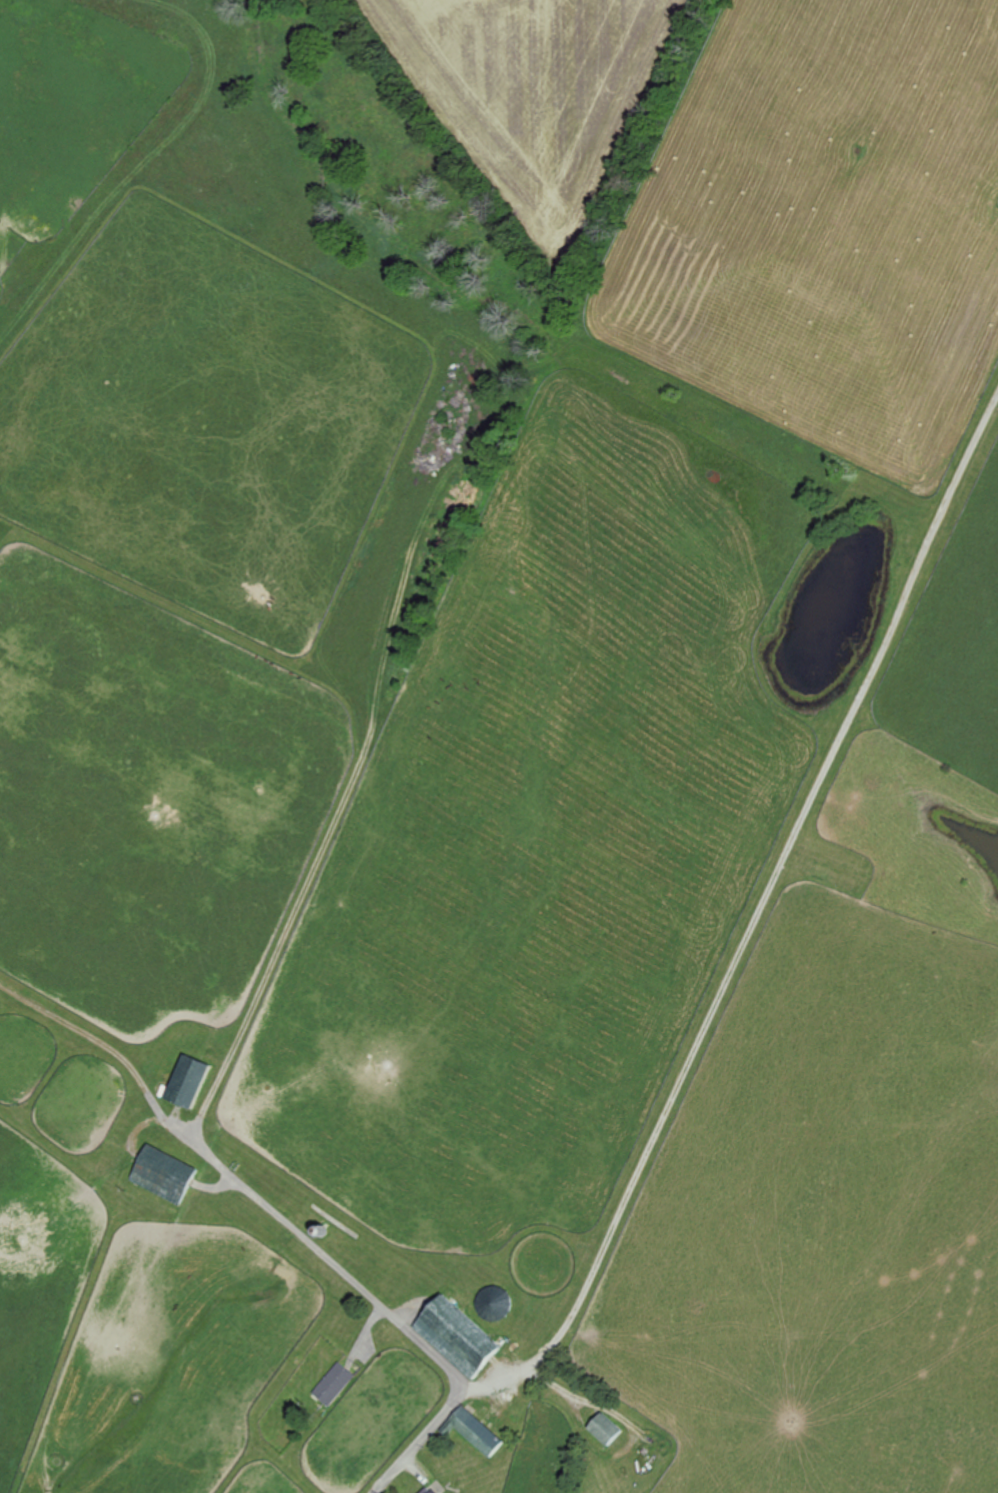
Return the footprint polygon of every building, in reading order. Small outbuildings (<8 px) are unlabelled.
[(205,1088),(196,1110),(184,1105),(178,1102),(169,1098),(178,1076),(188,1054),(215,1066),(205,1088)] [(181,1204),(131,1178),(150,1141),(152,1141),(200,1167),(194,1179),(191,1185),(181,1204)] [(323,1236),(321,1236),(319,1235),(318,1234),(317,1232),(317,1230),(317,1228),(318,1227),(319,1225),(321,1225),(323,1224),(325,1225),(326,1226),(328,1227),(328,1229),(328,1231),(327,1233),(326,1234),(325,1235),(323,1236)] [(504,1345),(500,1349),(479,1372),(473,1379),(445,1354),(415,1326),(414,1325),(423,1315),(429,1308),(436,1301),(450,1285),(470,1304),(465,1310),(477,1321),(504,1345)] [(496,1322),(491,1321),(486,1319),(481,1315),(479,1310),(478,1305),(479,1299),(481,1294),(485,1290),(491,1288),(497,1287),(502,1288),(507,1292),(511,1296),(513,1302),(513,1308),(510,1313),(507,1318),(502,1321),(496,1322)] [(331,1405),(314,1392),(339,1361),(345,1365),(350,1370),(355,1374),(331,1405)] [(509,1443),(466,1404),(442,1430),(450,1437),(459,1428),(494,1459),(509,1443)]
